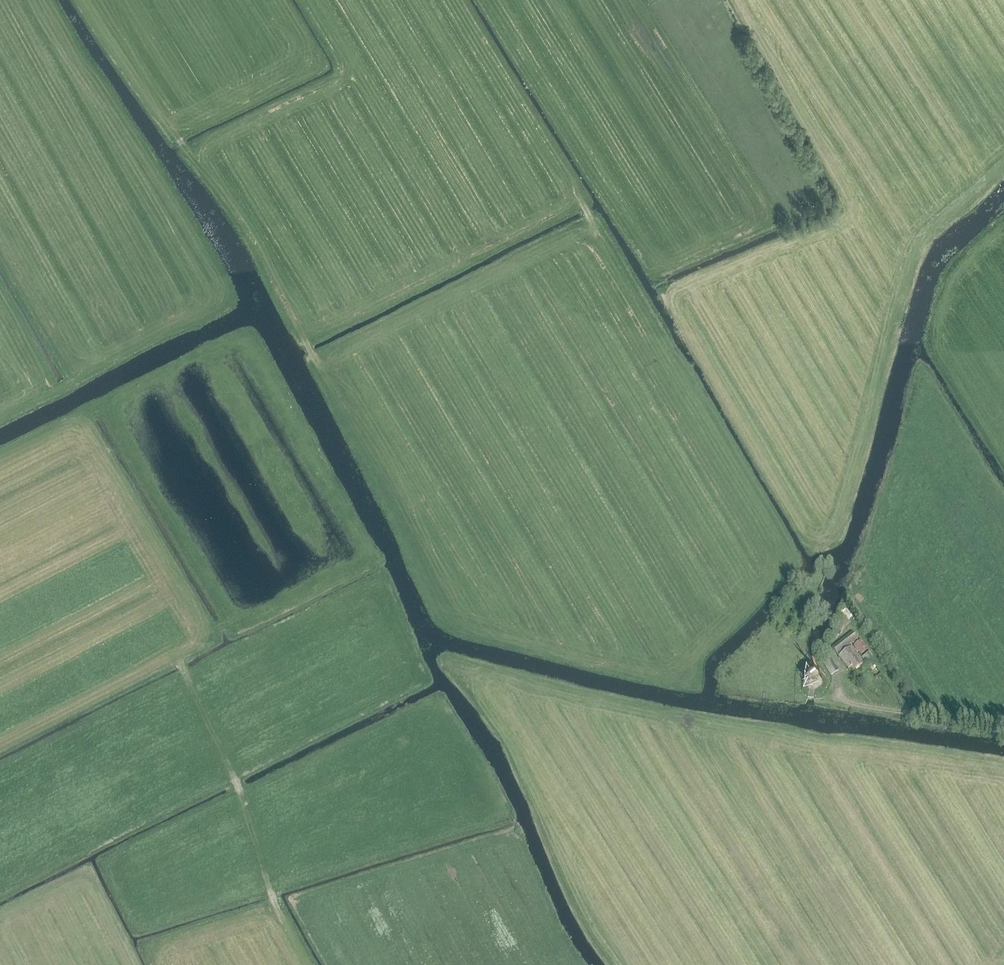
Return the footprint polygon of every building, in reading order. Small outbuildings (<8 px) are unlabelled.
[(838,624),(835,630),(832,638),(838,640),(841,632),(844,626),(845,627),(854,618),(845,608),(840,612),(841,613),(837,624),(838,624)] [(860,641),(859,640),(852,632),(832,649),(839,656),(837,658),(848,671),(851,668),(854,671),(864,663),(850,647),(848,649),(846,647),(855,640),(855,641),(853,643),(854,645),(852,646),(860,656),(869,649),(861,640),(860,641)] [(877,663),(868,652),(861,658),(870,669),(877,663)] [(837,671),(829,657),(822,661),(830,675),(837,671)] [(808,689),(815,690),(821,686),(822,678),(817,673),(810,672),(804,677),(804,684),(808,689)]
